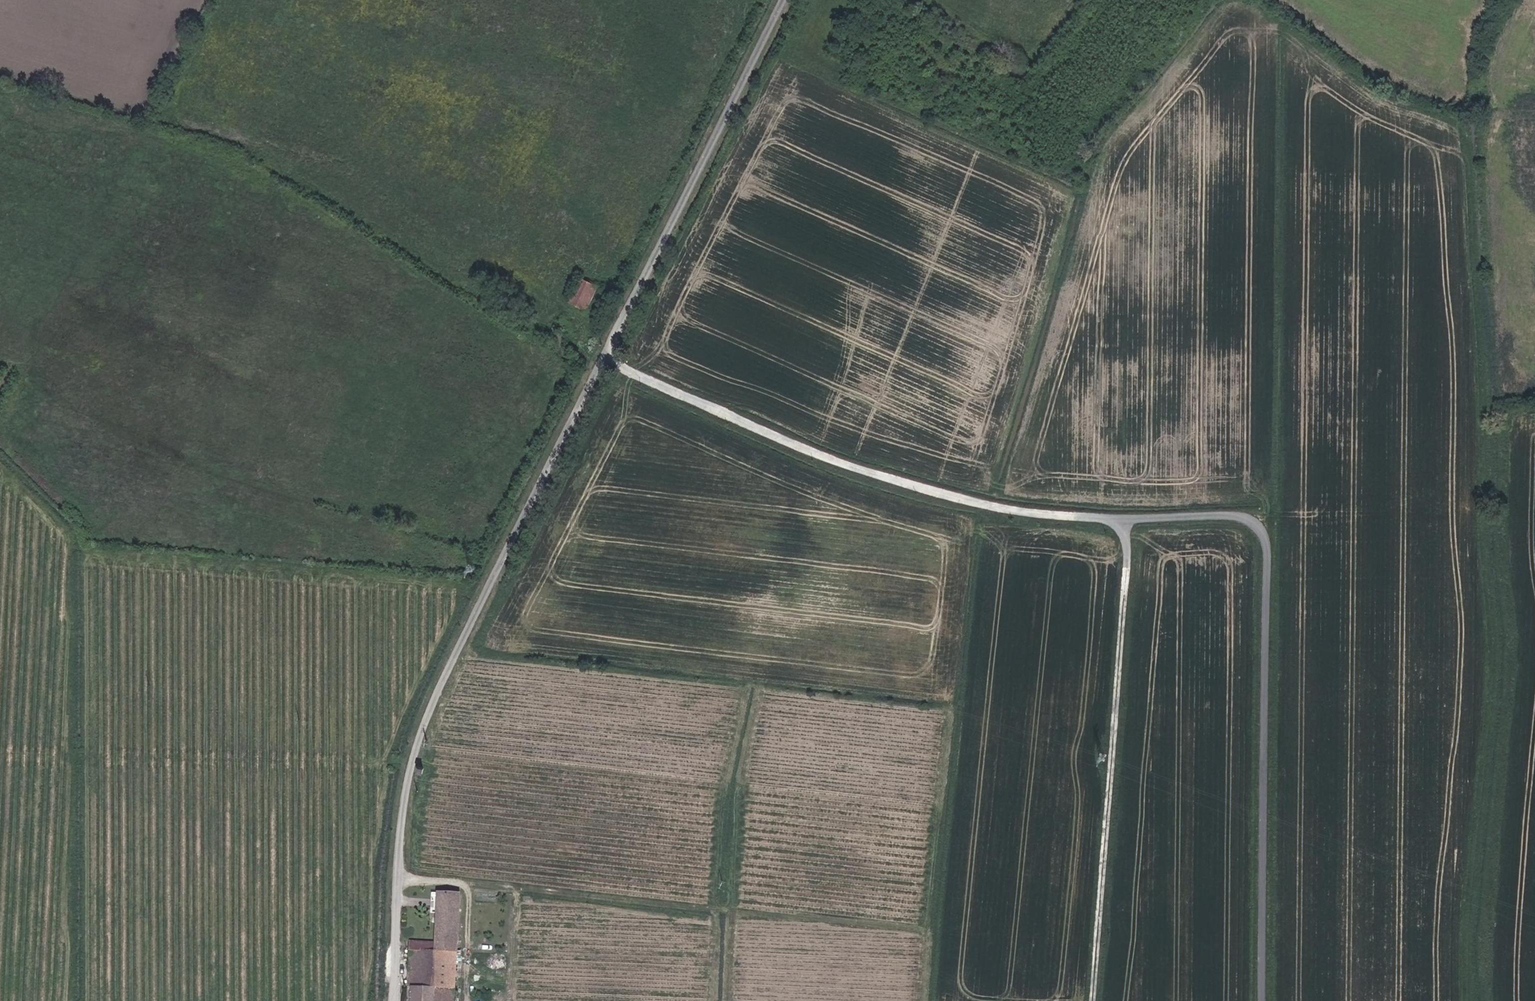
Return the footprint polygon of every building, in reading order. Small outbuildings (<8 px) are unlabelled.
[(860,97),(864,88),(856,84),(852,92),(860,97)] [(572,302),(588,309),(600,284),(584,277),(572,302)] [(305,519),(303,526),(311,528),(313,521),(305,519)] [(436,756),(428,753),(425,763),(433,766),(436,756)] [(439,884),(437,903),(460,905),(462,886),(439,884)] [(457,937),(460,905),(437,903),(435,936),(457,937)] [(457,945),(457,937),(435,936),(435,943),(457,945)] [(431,977),(456,979),(457,945),(435,943),(410,941),(409,976),(431,977)] [(431,977),(409,976),(407,1000),(431,1000),(431,977)] [(456,979),(431,977),(431,1000),(455,1000),(456,979)]
